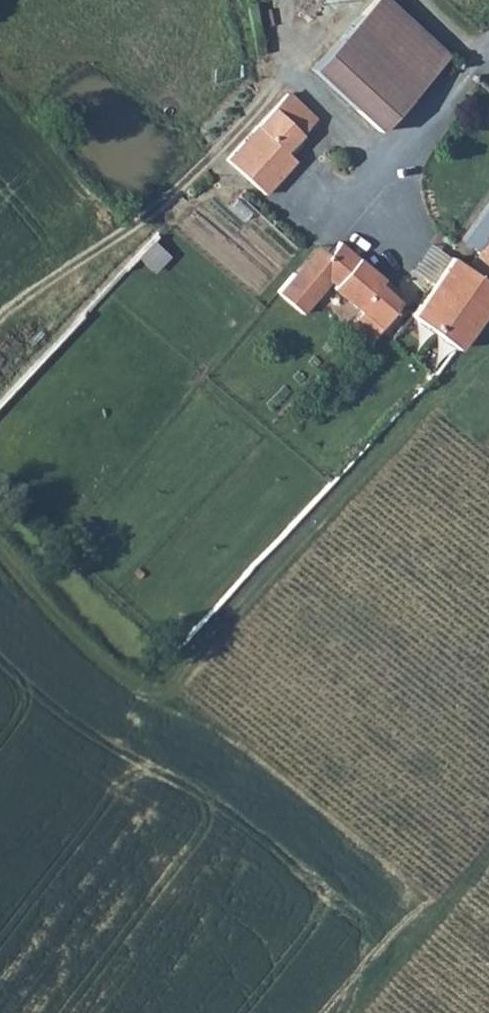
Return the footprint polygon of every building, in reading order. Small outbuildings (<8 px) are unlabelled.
[(444,63),(377,1),(304,77),(371,141),(444,63)] [(293,142),(307,128),(279,102),(265,117),(293,142)] [(293,142),(265,117),(218,167),(256,204),(288,170),(279,163),(295,145),(293,142)] [(461,269),(488,291),(488,231),(461,269)] [(293,286),(277,303),(301,325),(330,293),(335,298),(333,301),(380,342),(402,317),(400,315),(380,296),(381,294),(340,255),(328,269),(317,281),(313,278),(300,292),(293,286)] [(461,269),(446,257),(400,315),(402,317),(455,358),(488,315),(488,291),(461,269)] [(317,259),(293,286),(300,292),(313,278),(317,281),(328,269),(317,259)]
